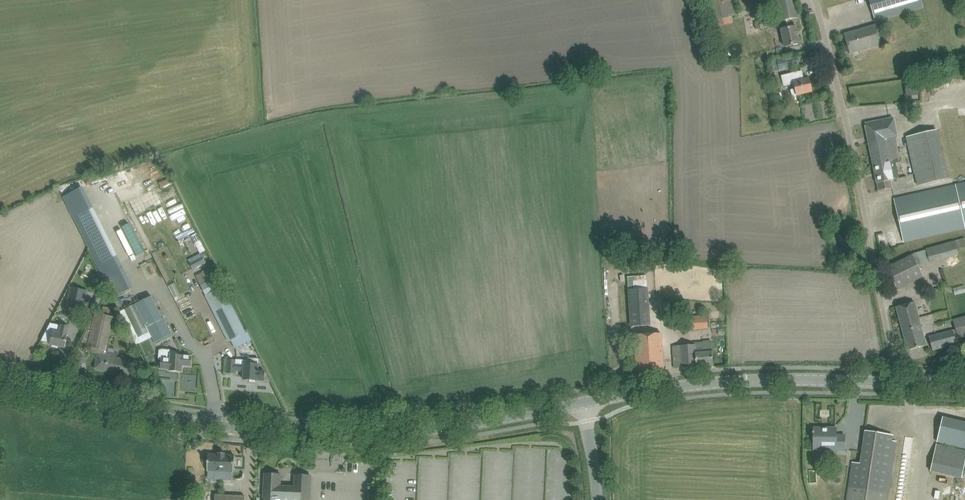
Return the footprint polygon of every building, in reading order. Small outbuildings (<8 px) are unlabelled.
[(736,13),(733,0),(703,0),(708,20),(736,13)] [(781,21),(789,19),(798,18),(794,0),(776,0),(781,21)] [(872,10),(881,7),(884,18),(923,7),(921,0),(869,0),(872,10)] [(789,19),(781,21),(782,28),(781,28),(785,47),(800,44),(796,26),(791,27),(789,19)] [(768,20),(760,22),(761,29),(769,27),(768,20)] [(876,25),(854,32),(844,34),(850,53),(882,44),(876,25)] [(777,60),(779,68),(799,63),(797,55),(777,60)] [(792,83),(793,88),(790,89),(792,96),(796,94),(796,95),(812,91),(809,79),(804,80),(802,71),(781,76),(783,85),(792,83)] [(865,123),(873,162),(899,157),(895,137),(897,136),(893,117),(865,123)] [(937,130),(917,134),(907,136),(918,185),(948,178),(937,130)] [(899,157),(873,162),(879,191),(892,188),(891,180),(899,178),(896,163),(899,162),(898,160),(900,160),(899,157)] [(956,185),(964,225),(964,183),(956,185)] [(956,185),(895,199),(904,242),(964,228),(964,225),(956,185)] [(63,197),(74,218),(90,210),(80,189),(63,197)] [(79,216),(74,218),(90,250),(114,298),(130,290),(106,242),(95,248),(79,216)] [(926,250),(930,262),(958,254),(954,242),(926,250)] [(886,268),(897,289),(924,276),(913,254),(886,268)] [(202,256),(189,262),(192,269),(205,262),(202,256)] [(196,275),(206,295),(223,287),(213,266),(196,275)] [(67,307),(83,311),(87,291),(72,288),(67,307)] [(627,290),(630,326),(650,325),(648,289),(627,290)] [(163,319),(152,296),(136,304),(137,307),(138,308),(155,343),(172,334),(164,318),(163,319)] [(229,299),(212,307),(229,341),(231,340),(235,348),(252,340),(247,330),(245,331),(229,299)] [(896,307),(908,350),(926,345),(914,302),(896,307)] [(126,311),(139,337),(150,331),(138,308),(136,309),(135,306),(126,311)] [(95,313),(78,350),(87,352),(88,349),(99,351),(100,351),(100,349),(105,350),(106,350),(113,317),(95,313)] [(672,321),(673,330),(707,327),(706,316),(698,317),(699,318),(672,321)] [(930,340),(933,350),(957,344),(955,338),(958,338),(964,336),(964,317),(952,320),(955,330),(929,337),(930,340)] [(50,324),(41,341),(51,343),(51,345),(53,345),(52,347),(58,348),(59,346),(65,348),(67,338),(69,328),(63,326),(50,324)] [(635,335),(636,361),(637,371),(663,369),(661,333),(635,335)] [(673,346),(674,368),(713,366),(712,343),(694,344),(673,346)] [(160,368),(163,368),(170,369),(170,370),(182,371),(182,365),(191,366),(192,357),(172,355),(173,351),(171,349),(161,348),(159,350),(158,359),(161,359),(160,368)] [(104,355),(105,350),(100,349),(100,351),(99,351),(95,369),(136,378),(138,368),(139,362),(104,355)] [(227,363),(227,373),(236,373),(236,371),(244,371),(244,380),(257,380),(264,380),(265,371),(259,370),(260,365),(259,365),(259,359),(248,358),(246,360),(245,364),(235,363),(235,360),(228,360),(227,363)] [(940,428),(937,441),(964,448),(964,423),(942,418),(940,428)] [(845,445),(845,435),(836,435),(836,428),(814,428),(814,432),(813,432),(813,434),(813,445),(828,445),(836,445),(835,451),(845,451),(845,450),(845,445)] [(893,463),(896,441),(892,440),(892,435),(864,431),(859,460),(852,459),(851,465),(846,499),(887,499),(893,463)] [(960,480),(964,460),(964,451),(936,444),(930,472),(960,480)] [(234,469),(235,455),(225,455),(225,454),(225,453),(218,453),(218,454),(219,454),(208,454),(207,471),(208,471),(218,472),(218,476),(218,479),(231,480),(231,479),(219,479),(219,477),(231,477),(231,472),(232,468),(234,469)] [(281,474),(265,474),(264,498),(267,498),(267,499),(307,499),(310,499),(311,476),(295,475),(295,487),(280,486),(281,474)]
